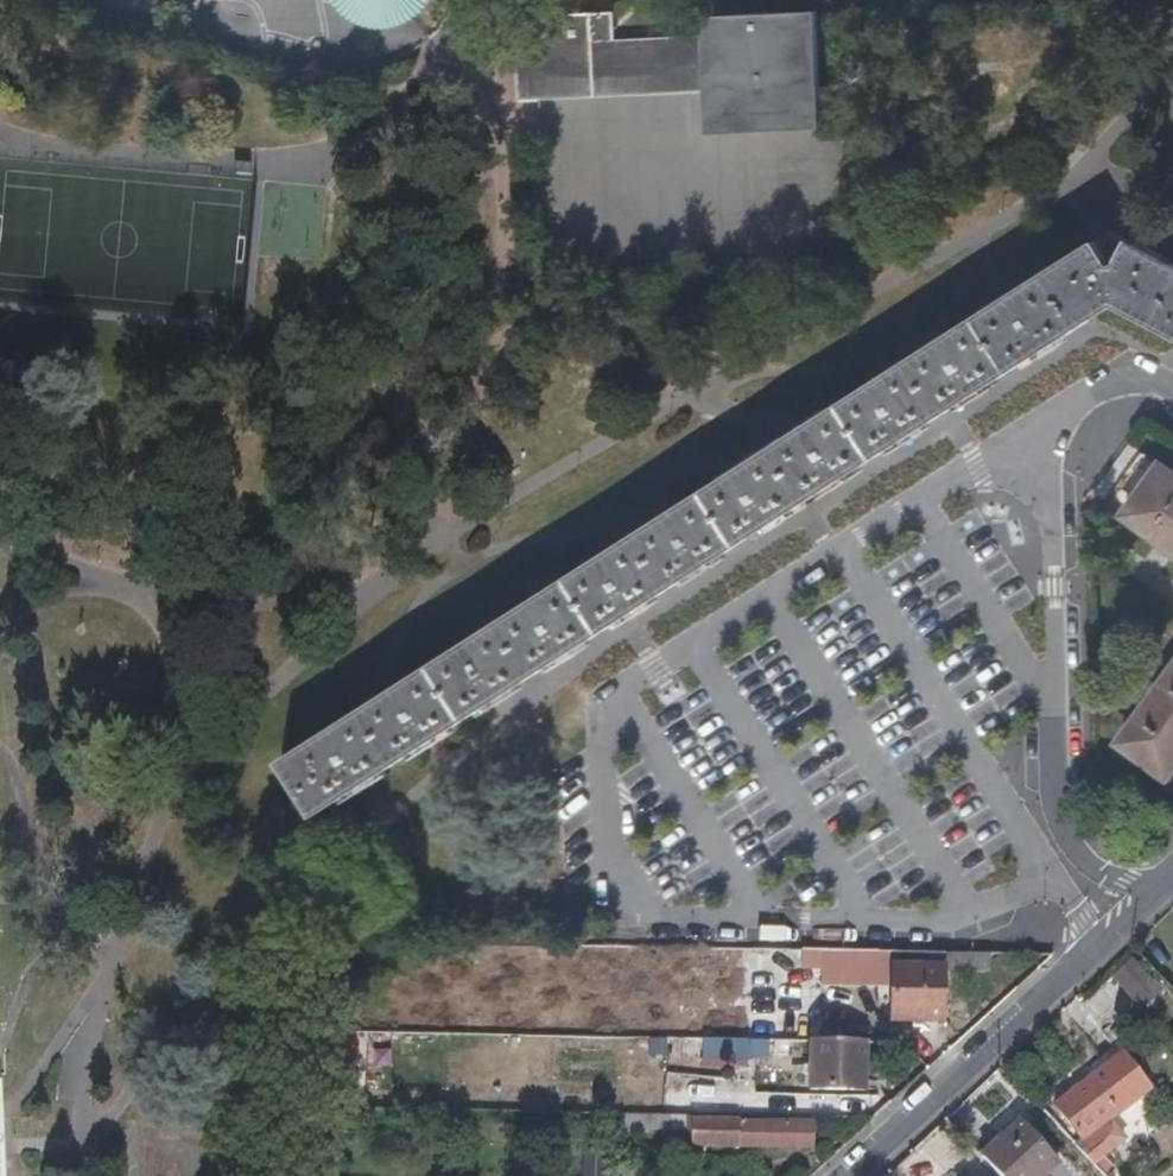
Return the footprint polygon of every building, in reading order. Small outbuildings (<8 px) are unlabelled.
[(338,3),(351,17),(368,25),(387,21),(406,23),(422,14),(434,0),(337,0),(338,3)] [(698,19),(699,36),(589,40),(585,8),(512,12),(513,24),(515,57),(517,95),(542,95),(702,91),(704,131),(819,127),(815,64),(813,13),(698,19)] [(1114,316),(1172,346),(1172,252),(1128,228),(1114,271),(1091,232),(842,390),(783,431),(672,506),(597,557),(368,713),(276,776),(315,832),(365,799),(431,756),(496,712),(563,669),(632,624),(703,576),(769,533),(839,487),(886,456),(906,444),(974,402),(1042,360),(1114,316)] [(1149,458),(1109,513),(1172,559),(1172,476),(1149,458)] [(1119,745),(1171,784),(1172,782),(1172,672),(1119,745)] [(853,971),(853,953),(794,952),(793,961),(804,962),(803,968),(853,971)] [(945,1026),(945,954),(913,953),(912,970),(896,971),(894,1025),(945,1026)] [(1133,958),(1113,976),(1142,1007),(1162,989),(1133,958)] [(766,1065),(766,1040),(701,1042),(701,1066),(766,1065)] [(864,1094),(867,1045),(812,1044),(812,1091),(864,1094)] [(1101,1131),(1149,1095),(1120,1059),(1058,1105),(1064,1110),(1060,1114),(1082,1140),(1096,1129),(1101,1131)] [(816,1150),(816,1125),(676,1123),(676,1143),(691,1143),(691,1146),(739,1146),(739,1150),(816,1150)] [(1059,1164),(1020,1125),(980,1161),(994,1175),(1047,1175),(1059,1164)] [(1082,1140),(1073,1147),(1100,1175),(1116,1175),(1117,1175),(1082,1140)]
